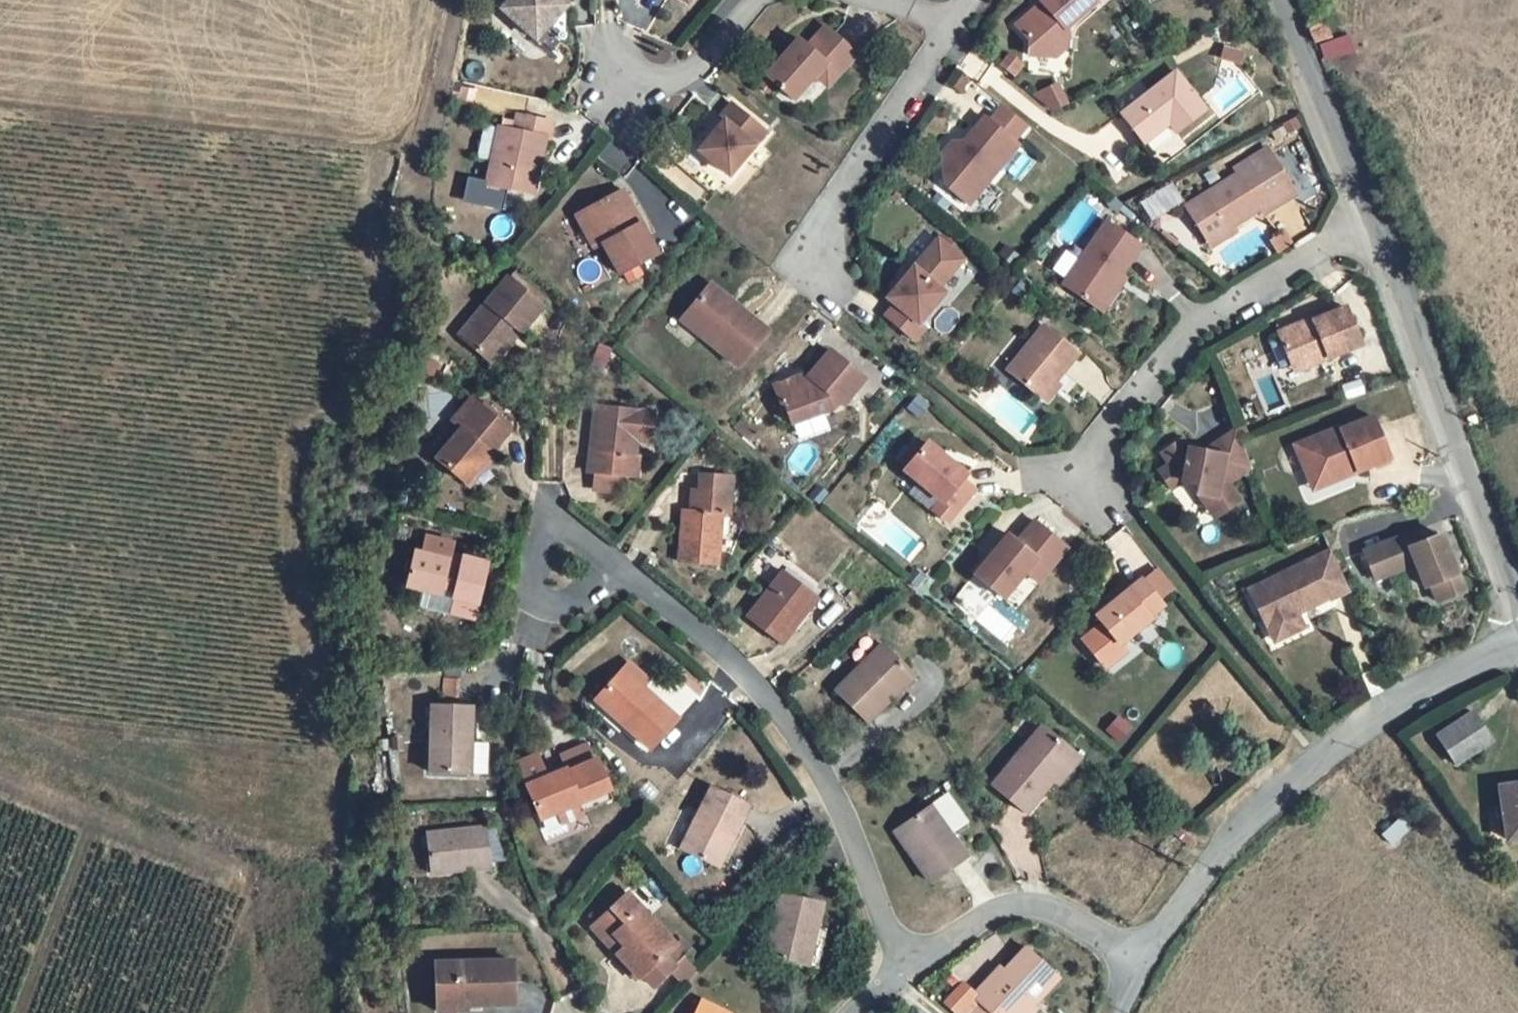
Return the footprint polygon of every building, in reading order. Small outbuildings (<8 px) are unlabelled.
[(536,39),(567,5),(562,0),(509,0),(502,8),(536,39)] [(1094,0),(1042,0),(1040,2),(1043,6),(1036,12),(1032,12),(1015,26),(1029,42),(1028,57),(1054,58),(1055,43),(1068,32),(1066,29),(1096,2),(1094,0)] [(1323,22),(1308,28),(1314,42),(1330,38),(1323,22)] [(799,39),(766,76),(793,101),(815,77),(820,81),(831,69),(838,76),(857,55),(826,27),(808,48),(799,39)] [(1066,47),(1068,32),(1055,43),(1054,58),(1066,47)] [(1225,48),(1222,59),(1240,64),(1243,54),(1225,48)] [(432,75),(436,62),(424,59),(421,71),(432,75)] [(838,76),(831,69),(820,81),(827,88),(838,76)] [(1205,110),(1176,72),(1121,114),(1143,142),(1169,122),(1177,132),(1205,110)] [(724,122),(699,151),(729,176),(766,133),(732,104),(720,119),(724,122)] [(550,138),(554,121),(519,113),(515,129),(500,126),(488,184),(527,192),(533,165),(540,166),(547,137),(550,138)] [(1018,145),(985,118),(965,142),(953,156),(950,154),(942,154),(944,185),(968,205),(1018,145)] [(953,156),(965,142),(952,142),(942,154),(950,154),(953,156)] [(1296,194),(1268,148),(1235,169),(1238,174),(1186,206),(1208,243),(1232,227),(1260,209),(1263,214),(1296,194)] [(540,166),(533,165),(527,192),(534,194),(540,166)] [(1141,202),(1149,217),(1182,198),(1173,184),(1141,202)] [(604,242),(620,274),(658,253),(641,221),(634,225),(627,212),(634,208),(624,189),(586,209),(604,242)] [(641,221),(634,208),(627,212),(634,225),(641,221)] [(604,242),(586,209),(577,213),(595,247),(604,242)] [(1141,246),(1107,223),(1063,285),(1094,307),(1117,274),(1120,277),(1121,276),(1141,246)] [(1233,227),(1208,243),(1212,248),(1236,232),(1233,227)] [(1282,235),(1272,241),(1278,252),(1290,244),(1282,235)] [(963,260),(938,239),(913,269),(916,271),(908,280),(905,278),(888,298),(896,305),(885,316),(914,341),(925,328),(919,323),(944,294),(939,289),(963,260)] [(916,271),(913,269),(905,278),(908,280),(916,271)] [(516,271),(510,279),(543,306),(547,302),(522,282),(525,279),(516,271)] [(1120,277),(1117,274),(1094,307),(1102,312),(1125,278),(1121,276),(1120,277)] [(510,279),(508,278),(459,336),(490,362),(517,330),(521,333),(523,335),(546,308),(543,306),(510,279)] [(711,284),(688,311),(704,325),(705,330),(700,336),(739,367),(768,331),(711,284)] [(1361,345),(1346,308),(1313,321),(1312,319),(1278,333),(1291,365),(1325,352),(1327,359),(1361,345)] [(704,325),(688,311),(681,320),(700,336),(705,330),(704,325)] [(1078,354),(1044,326),(1008,371),(1041,398),(1054,382),(1059,376),(1063,371),(1078,354)] [(521,333),(517,330),(490,362),(494,366),(521,333)] [(611,350),(599,345),(590,367),(603,372),(611,350)] [(864,379),(830,351),(809,376),(804,384),(797,378),(774,386),(780,404),(785,405),(792,424),(833,409),(839,402),(843,406),(864,379)] [(1327,359),(1325,352),(1291,365),(1294,373),(1327,359)] [(1077,382),(1063,371),(1059,376),(1072,387),(1077,382)] [(807,374),(797,378),(804,384),(809,376),(807,374)] [(1059,386),(1054,382),(1041,398),(1046,402),(1059,386)] [(437,459),(465,483),(495,448),(510,430),(481,406),(480,407),(476,403),(467,413),(472,418),(437,459)] [(654,411),(599,405),(591,474),(595,474),(626,477),(637,479),(639,456),(636,455),(637,443),(650,444),(654,411)] [(1390,459),(1372,417),(1341,430),(1339,428),(1294,446),(1304,469),(1310,467),(1316,469),(1319,477),(1325,479),(1355,467),(1357,472),(1390,459)] [(753,430),(742,420),(735,428),(746,439),(753,430)] [(1241,444),(1236,430),(1204,450),(1189,447),(1183,439),(1161,452),(1169,464),(1159,471),(1172,489),(1183,482),(1197,485),(1195,495),(1198,496),(1216,499),(1225,512),(1240,502),(1228,484),(1251,468),(1241,444)] [(901,462),(907,467),(924,446),(918,441),(901,462)] [(967,475),(928,442),(924,446),(907,467),(904,470),(941,501),(933,510),(948,523),(975,490),(963,479),(967,475)] [(498,452),(495,448),(465,483),(469,487),(498,452)] [(1310,467),(1304,469),(1313,491),(1357,472),(1355,467),(1325,479),(1319,477),(1316,469),(1310,467)] [(626,477),(595,474),(593,490),(624,493),(626,477)] [(691,510),(684,509),(680,562),(717,565),(721,514),(729,515),(731,477),(702,474),(700,489),(693,489),(691,510)] [(1216,499),(1198,496),(1214,519),(1225,512),(1216,499)] [(1067,548),(1035,521),(1017,542),(1008,534),(974,575),(1003,599),(1025,572),(1029,576),(1040,562),(1049,570),(1067,548)] [(1420,543),(1416,531),(1364,552),(1375,580),(1415,564),(1424,588),(1430,586),(1437,603),(1463,593),(1441,536),(1420,543)] [(1329,551),(1248,589),(1266,626),(1295,613),(1329,597),(1330,599),(1349,591),(1329,551)] [(416,552),(408,587),(424,590),(441,595),(438,609),(437,611),(474,620),(488,562),(452,553),(450,560),(416,552)] [(1049,570),(1040,562),(1029,576),(1038,583),(1049,570)] [(818,598),(784,571),(747,618),(781,644),(818,598)] [(1015,606),(1035,582),(1026,574),(1006,598),(1015,606)] [(1163,606),(1142,579),(1097,617),(1104,626),(1118,643),(1120,645),(1151,619),(1149,617),(1163,606)] [(441,595),(424,590),(420,605),(438,609),(441,595)] [(1302,627),(1295,613),(1266,626),(1273,641),(1302,627)] [(1118,643),(1104,626),(1092,636),(1106,653),(1118,643)] [(890,700),(914,676),(882,644),(869,657),(864,652),(853,663),(858,668),(836,691),(868,722),(890,700)] [(648,681),(629,663),(623,669),(643,687),(648,681)] [(464,666),(446,667),(445,678),(459,679),(459,678),(463,678),(464,666)] [(643,687),(623,669),(598,697),(621,717),(624,714),(630,720),(625,726),(651,748),(678,719),(657,700),(643,687)] [(918,680),(914,676),(890,700),(894,704),(918,680)] [(677,677),(657,700),(678,719),(698,696),(677,677)] [(445,678),(444,678),(443,698),(457,698),(459,679),(445,678)] [(472,706),(433,705),(430,772),(487,773),(488,742),(471,742),(472,706)] [(1494,740),(1474,711),(1438,735),(1458,764),(1494,740)] [(1071,750),(1042,725),(992,785),(1025,813),(1053,780),(1048,776),(1071,750)] [(402,738),(393,738),(394,750),(402,750),(402,738)] [(1080,757),(1071,750),(1048,776),(1053,780),(1058,784),(1080,757)] [(614,800),(596,760),(567,772),(566,770),(547,778),(537,755),(519,763),(528,785),(528,786),(542,818),(559,811),(564,823),(584,815),(583,812),(614,800)] [(1501,786),(1508,839),(1517,838),(1517,784),(1501,786)] [(749,805),(712,787),(682,849),(714,865),(730,834),(734,836),(749,805)] [(948,794),(930,806),(948,832),(966,820),(948,794)] [(948,832),(930,806),(895,831),(931,882),(966,857),(948,832)] [(488,837),(487,827),(427,833),(432,873),(492,867),(490,854),(488,837)] [(734,836),(730,834),(714,865),(718,867),(734,836)] [(496,836),(488,837),(490,854),(498,854),(496,836)] [(689,958),(694,953),(681,938),(675,944),(627,893),(624,896),(617,890),(600,906),(601,907),(591,916),(596,922),(592,926),(617,953),(640,978),(642,976),(652,987),(669,971),(685,985),(698,967),(689,958)] [(823,903),(781,893),(767,956),(818,968),(827,929),(817,927),(823,903)] [(1026,947),(1004,970),(1000,967),(973,996),(980,1002),(969,1012),(1025,1012),(1032,1005),(1058,978),(1026,947)] [(853,970),(864,973),(867,961),(855,959),(853,970)] [(515,1004),(514,961),(437,964),(437,999),(465,998),(465,1005),(515,1004)] [(465,998),(437,999),(438,1012),(442,1012),(466,1011),(465,1005),(465,998)] [(701,1001),(695,1012),(727,1012),(701,1001)]
